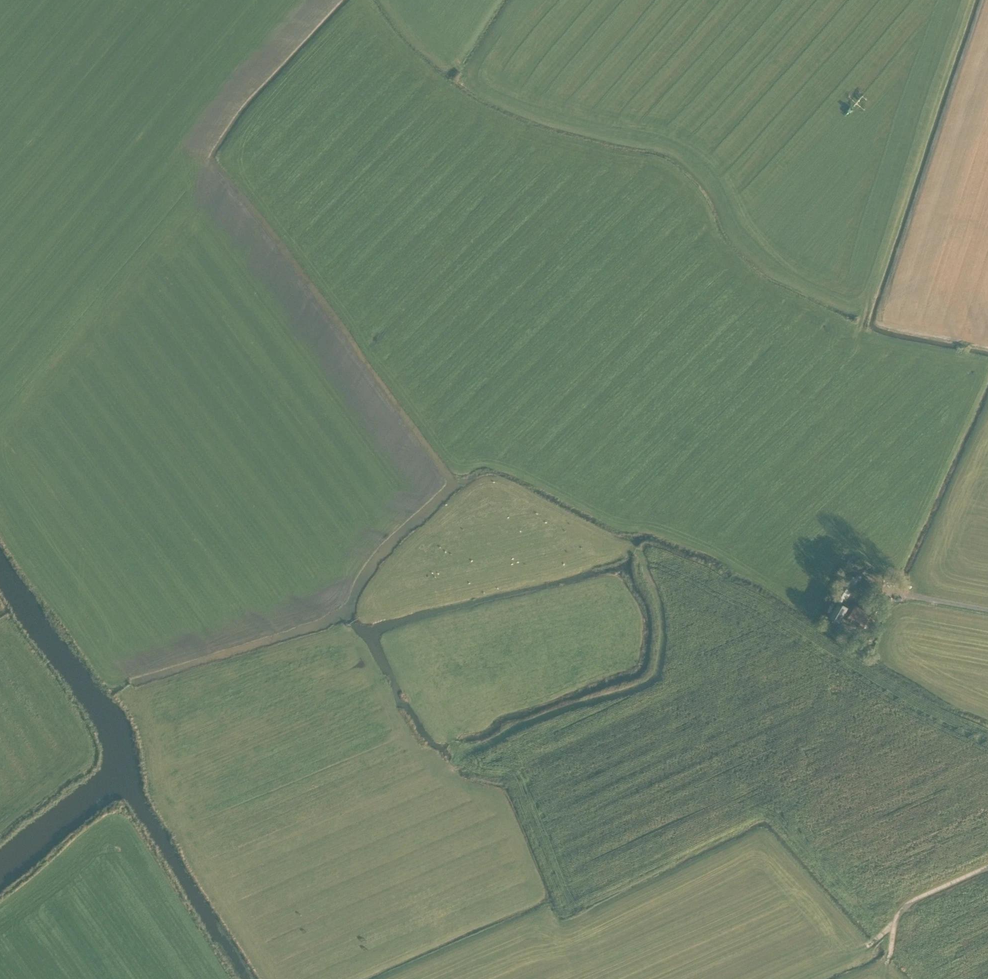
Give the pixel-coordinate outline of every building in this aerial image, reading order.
[(849,575),(837,595),(846,600),(857,580),(849,575)] [(854,626),(850,633),(859,638),(871,616),(855,607),(850,616),(846,614),(849,609),(838,603),(828,620),(839,626),(843,619),(847,621),(854,626)]
